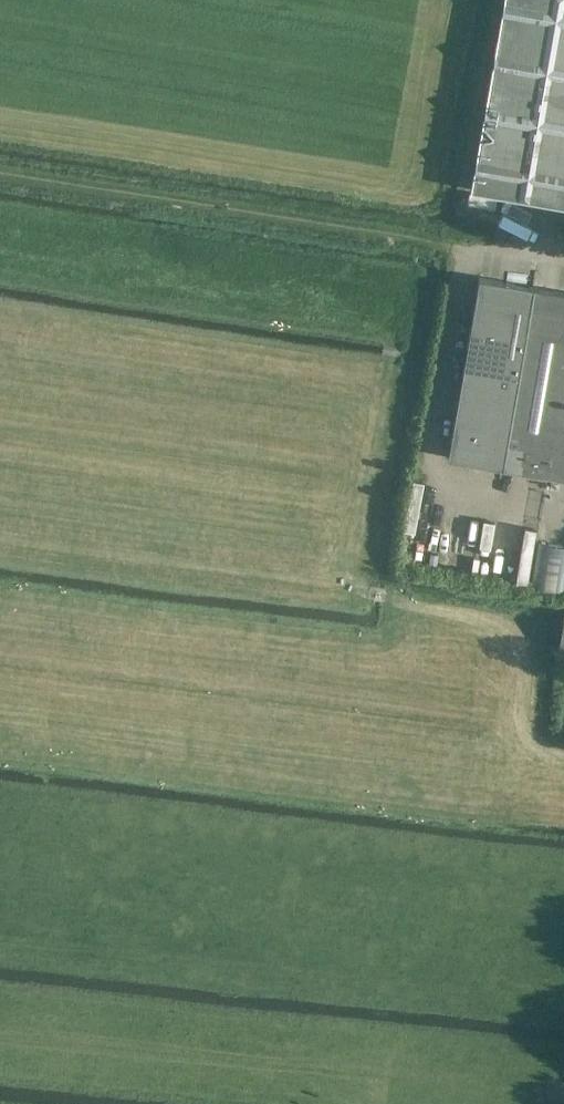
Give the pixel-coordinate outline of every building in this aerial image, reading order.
[(470,190),(563,206),(563,0),(503,0),(470,190)] [(476,277),(445,458),(563,478),(563,292),(476,277)] [(540,544),(533,591),(563,596),(563,548),(540,544)]
